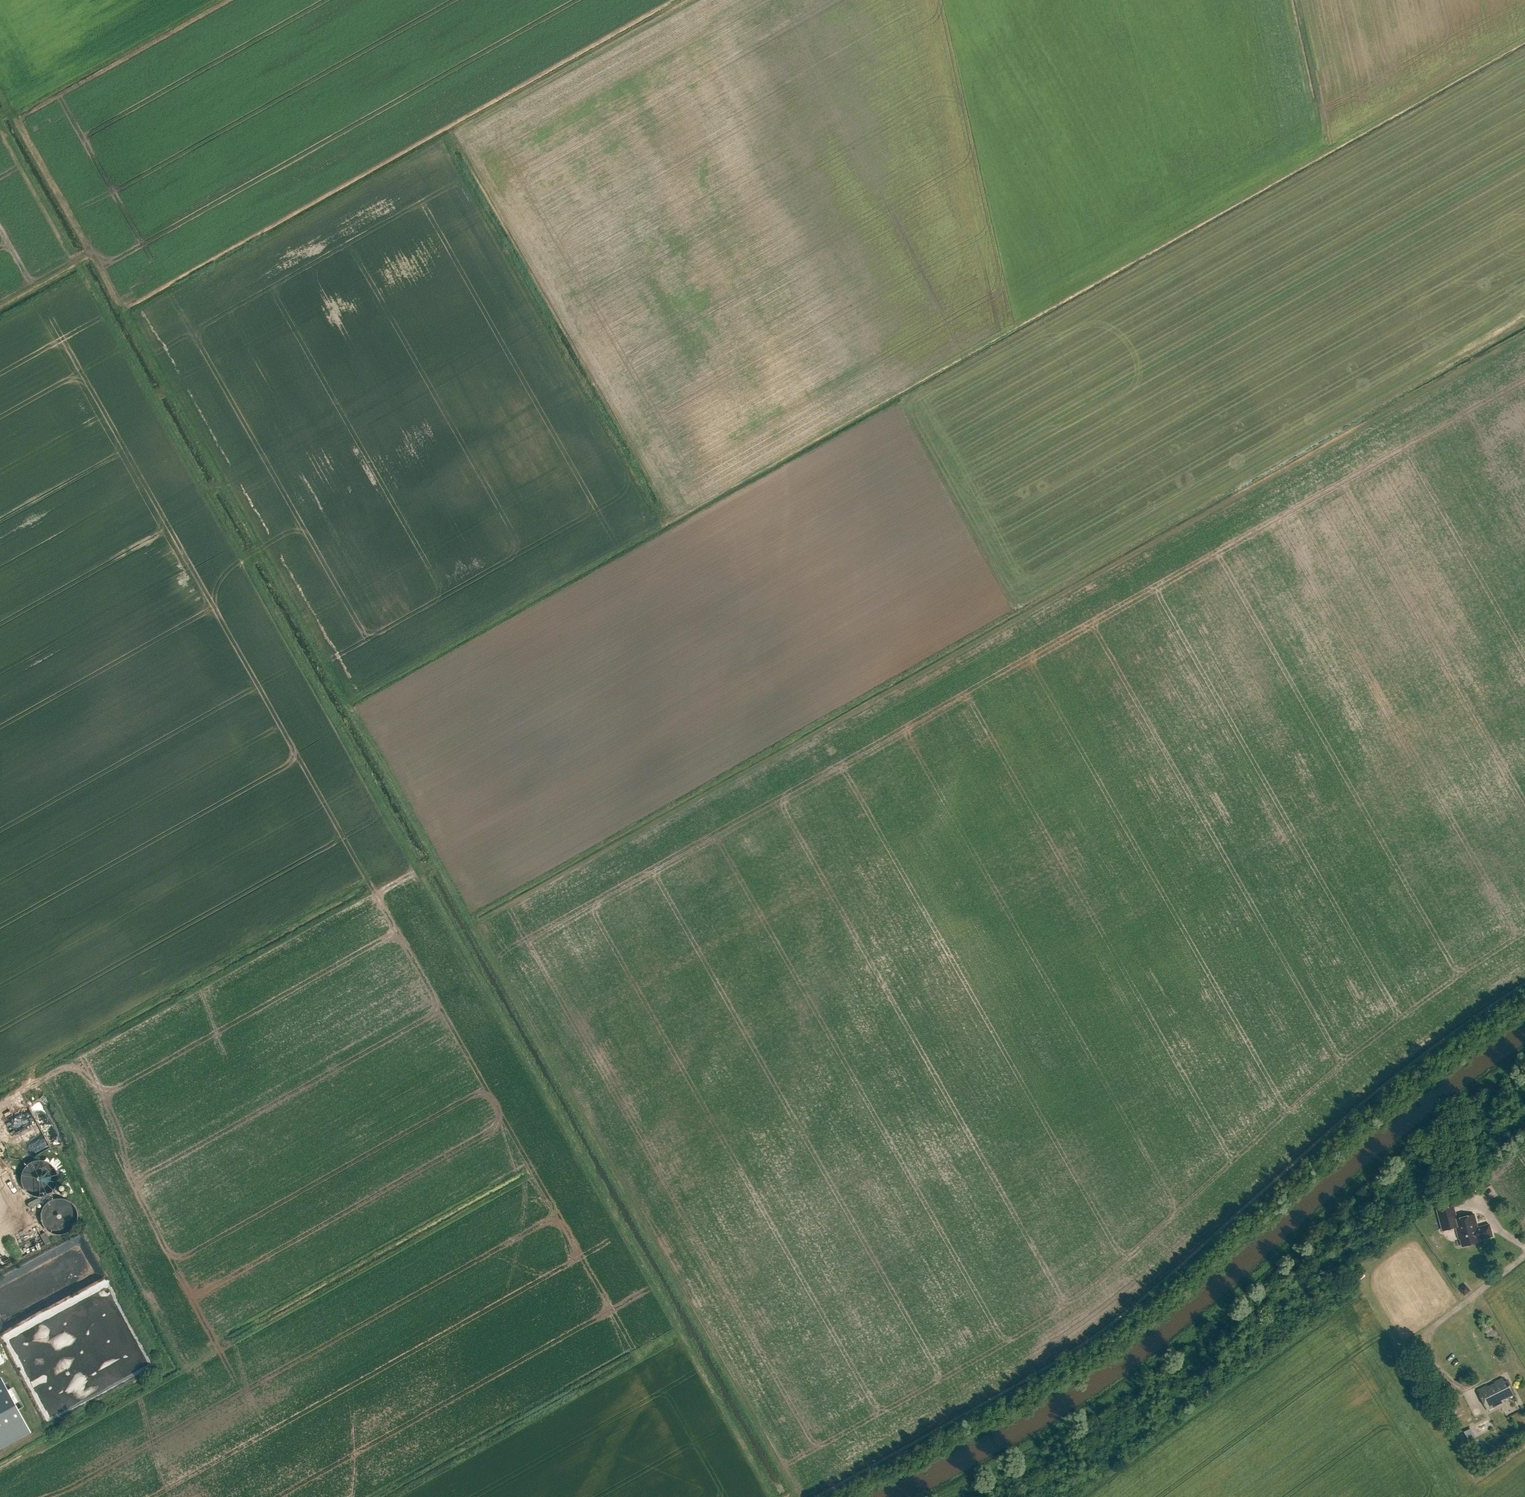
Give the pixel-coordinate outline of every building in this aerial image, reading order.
[(21,1175),(21,1178),(21,1182),(22,1185),(23,1188),(26,1191),(28,1193),(31,1195),(34,1196),(38,1197),(41,1197),(44,1196),(48,1195),(51,1193),(53,1191),(55,1188),(57,1185),(58,1182),(58,1178),(58,1175),(57,1172),(55,1169),(53,1166),(51,1164),(48,1162),(44,1160),(41,1160),(38,1160),(34,1160),(31,1162),(28,1164),(26,1166),(23,1169),(22,1172),(21,1175)] [(39,1198),(28,1203),(30,1208),(41,1202),(39,1198)] [(41,1213),(41,1216),(41,1220),(42,1223),(43,1226),(45,1229),(48,1231),(51,1233),(54,1234),(58,1235),(61,1235),(64,1234),(68,1233),(70,1231),(73,1229),(75,1226),(77,1223),(78,1220),(78,1216),(78,1213),(77,1210),(75,1207),(73,1204),(71,1202),(68,1200),(64,1199),(61,1198),(58,1198),(54,1199),(51,1200),(48,1202),(46,1204),(43,1207),(42,1210),(41,1213)] [(1464,1245),(1482,1241),(1481,1239),(1494,1236),(1491,1223),(1482,1226),(1482,1228),(1480,1228),(1476,1213),(1458,1218),(1455,1205),(1439,1209),(1444,1230),(1457,1226),(1460,1238),(1462,1237),(1464,1245)] [(40,1235),(45,1245),(50,1242),(45,1232),(40,1235)] [(1360,1280),(1368,1275),(1363,1268),(1355,1274),(1360,1280)] [(18,1409),(8,1390),(1,1377),(0,1377),(0,1446),(30,1430),(18,1409)] [(1501,1401),(1514,1395),(1507,1380),(1504,1382),(1502,1378),(1477,1390),(1487,1410),(1502,1403),(1501,1401)] [(1450,1419),(1464,1412),(1455,1394),(1441,1401),(1450,1419)] [(1474,1427),(1467,1431),(1470,1438),(1477,1434),(1474,1427)]
